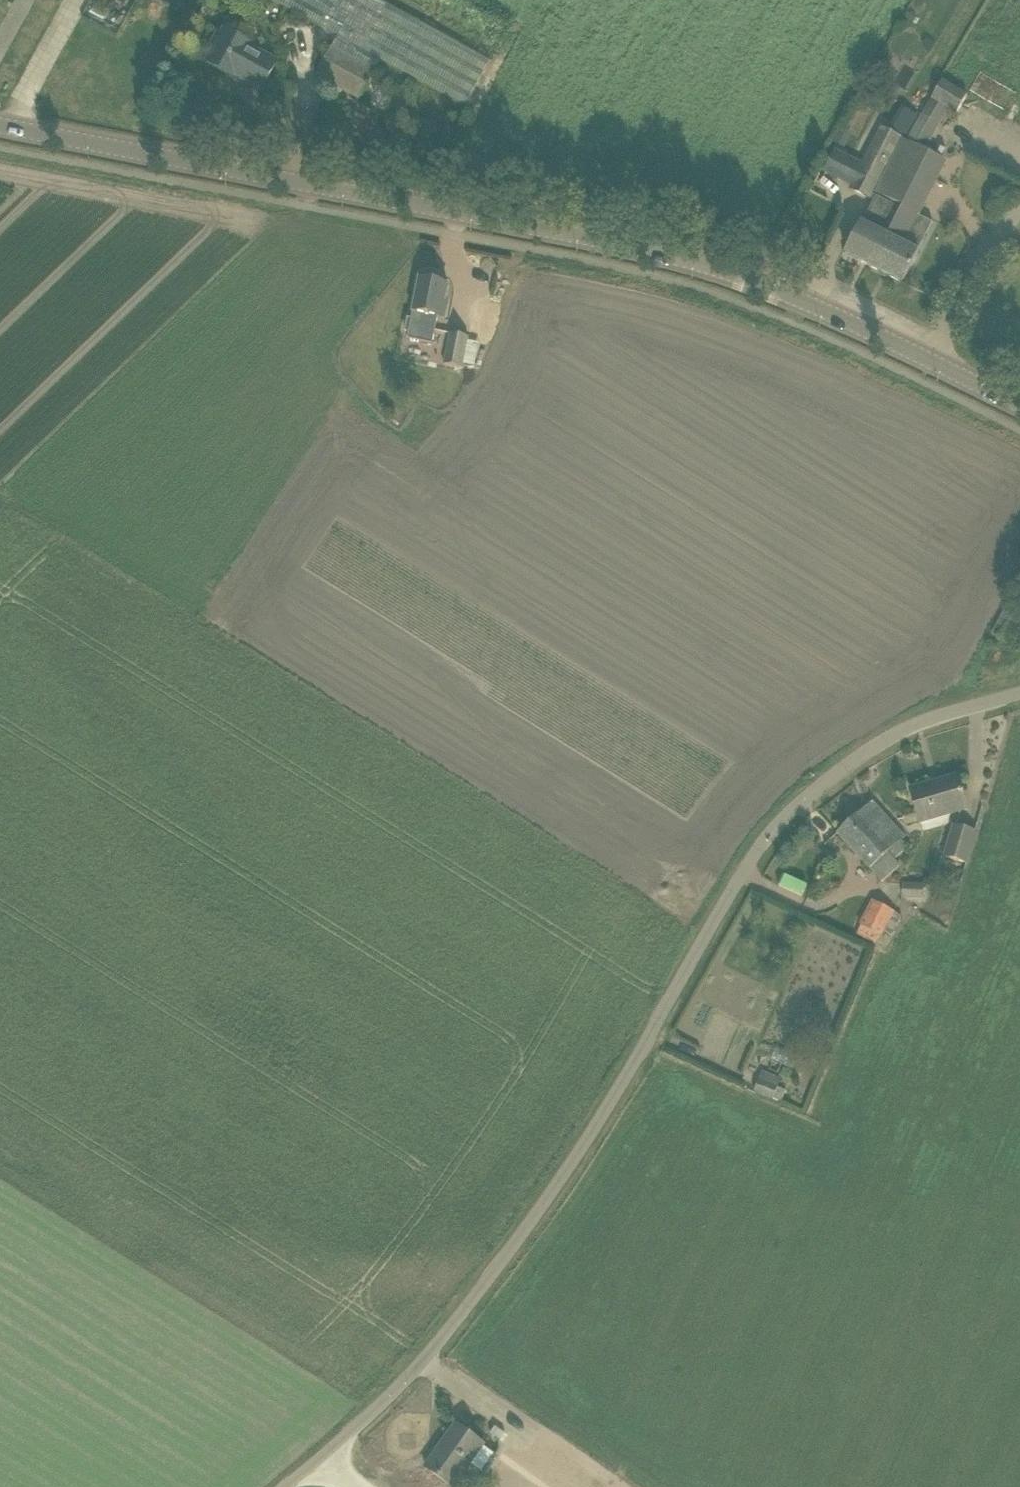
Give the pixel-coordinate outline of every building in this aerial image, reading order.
[(378,0),(269,0),(338,37),(333,46),(377,70),(382,62),(465,108),(490,62),(378,0)] [(278,63),(275,61),(252,49),(253,47),(224,31),(222,35),(219,33),(211,47),(215,49),(207,63),(235,79),(236,77),(262,92),(278,63)] [(377,70),(333,46),(317,75),(361,99),(377,70)] [(968,96),(942,80),(930,100),(950,112),(955,116),(968,96)] [(925,152),(950,112),(930,100),(904,140),(925,152)] [(867,265),(890,220),(898,204),(877,194),(876,196),(874,195),(902,139),(881,128),(861,167),(860,167),(859,168),(860,168),(852,184),(851,184),(850,185),(851,186),(850,189),(873,201),(862,224),(861,223),(846,254),(867,265)] [(877,194),(898,204),(917,214),(944,162),(925,152),(904,140),(889,170),(877,194)] [(825,172),(838,179),(847,160),(834,154),(825,172)] [(898,204),(890,220),(867,265),(903,283),(919,253),(909,248),(915,237),(908,233),(917,214),(898,204)] [(446,301),(448,284),(434,281),(434,280),(433,278),(432,278),(431,277),(430,277),(428,277),(427,277),(426,278),(425,279),(420,279),(409,341),(434,345),(439,318),(446,320),(449,302),(446,301)] [(469,337),(450,334),(444,365),(462,369),(469,337)] [(967,809),(957,776),(910,790),(920,822),(967,809)] [(900,866),(896,861),(909,848),(902,841),(906,837),(873,801),(837,833),(870,869),(882,882),(900,866)] [(945,857),(966,863),(975,832),(954,826),(945,857)] [(780,886),(802,896),(807,885),(785,875),(780,886)] [(902,883),(902,884),(901,898),(923,899),(923,884),(902,883)] [(880,936),(893,911),(874,901),(861,926),(880,936)] [(754,1091),(782,1102),(786,1091),(778,1087),(782,1078),(763,1071),(754,1091)] [(456,1425),(426,1467),(453,1486),(454,1486),(484,1444),(456,1425)]
